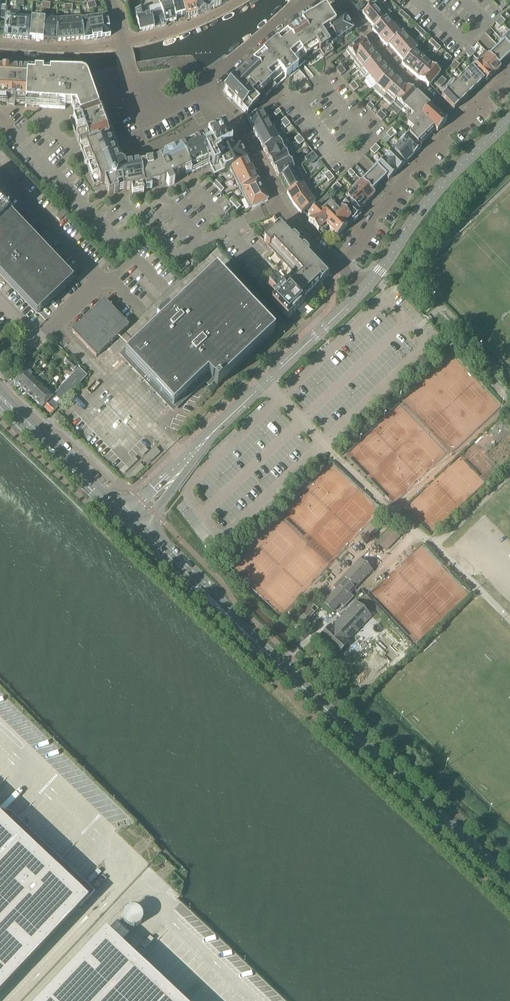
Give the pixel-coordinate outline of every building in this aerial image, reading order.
[(175,19),(170,0),(165,0),(159,2),(162,13),(165,24),(165,23),(176,21),(175,18),(175,19)] [(175,18),(185,16),(182,0),(170,0),(175,19),(175,18)] [(198,15),(193,0),(182,0),(186,16),(185,16),(186,18),(198,15)] [(210,10),(205,0),(193,0),(198,15),(210,10)] [(221,5),(218,0),(205,0),(210,10),(221,5)] [(309,68),(311,66),(333,52),(329,46),(353,31),(333,1),(328,4),(330,6),(311,18),(311,17),(301,24),(287,33),(252,62),(223,91),(247,115),(276,87),(303,64),(304,66),(306,64),(309,68)] [(362,14),(374,28),(384,20),(372,6),(362,14)] [(166,26),(165,23),(165,24),(162,13),(149,16),(147,8),(134,11),(139,32),(166,26)] [(107,16),(94,18),(97,38),(110,36),(107,16)] [(18,19),(5,17),(5,19),(3,38),(16,39),(18,19)] [(374,28),(372,30),(379,38),(394,25),(387,17),(384,20),(374,28)] [(81,20),(84,39),(83,39),(84,41),(97,38),(94,18),(81,20)] [(31,20),(18,19),(16,39),(30,40),(29,39),(31,20)] [(31,20),(29,39),(43,40),(45,20),(31,19),(31,20)] [(81,19),(68,20),(70,41),(83,39),(84,39),(81,20),(81,19)] [(56,21),(45,20),(43,40),(56,42),(56,21)] [(68,20),(56,21),(56,42),(70,41),(68,20)] [(379,38),(386,48),(403,32),(396,24),(394,25),(379,38)] [(403,32),(389,46),(396,53),(412,40),(404,31),(403,32)] [(508,31),(500,39),(509,50),(509,33),(508,31)] [(346,49),(353,59),(370,47),(363,37),(346,49)] [(410,42),(412,40),(396,53),(396,54),(404,63),(417,50),(410,42)] [(503,43),(495,51),(490,55),(491,56),(490,57),(498,65),(499,65),(500,65),(505,60),(509,55),(509,50),(503,43)] [(353,59),(359,68),(376,56),(370,47),(353,59)] [(425,57),(417,50),(402,65),(411,73),(423,59),(425,57)] [(491,76),(500,68),(499,66),(500,65),(499,65),(498,65),(490,57),(491,56),(490,55),(489,56),(488,55),(479,63),(491,76)] [(364,78),(368,75),(382,64),(376,56),(359,68),(357,69),(364,78)] [(431,66),(423,59),(411,73),(420,80),(431,66)] [(479,63),(477,60),(469,67),(483,82),(484,84),(491,76),(479,63)] [(368,75),(375,85),(389,74),(382,64),(368,75)] [(440,73),(431,66),(420,80),(428,87),(440,73)] [(483,82),(469,67),(461,75),(476,90),(483,82)] [(0,70),(0,99),(7,99),(7,106),(14,107),(14,100),(25,100),(25,107),(26,107),(26,103),(36,104),(39,104),(41,74),(28,72),(0,70)] [(41,74),(39,104),(39,108),(65,109),(65,106),(76,106),(86,103),(85,99),(93,97),(87,83),(85,80),(81,77),(77,76),(56,74),(56,76),(41,74)] [(371,88),(382,98),(398,82),(398,81),(389,74),(375,85),(371,88)] [(476,90),(461,75),(455,81),(453,79),(452,80),(468,97),(476,90)] [(468,97),(452,80),(445,87),(448,91),(461,104),(468,97)] [(406,89),(398,81),(382,98),(390,106),(395,101),(406,89)] [(395,101),(404,109),(416,95),(407,87),(406,89),(395,101)] [(461,104),(448,91),(441,98),(454,111),(461,104)] [(419,146),(434,130),(437,133),(446,123),(416,95),(404,109),(414,118),(407,125),(414,131),(409,136),(419,146)] [(123,193),(144,189),(139,160),(128,162),(127,161),(124,159),(121,158),(111,130),(103,107),(93,111),(93,109),(80,114),(80,115),(69,120),(76,139),(77,143),(78,146),(94,187),(104,184),(108,197),(118,193),(117,189),(122,187),(123,193)] [(252,130),(268,121),(263,111),(247,120),(252,130)] [(273,131),(268,121),(252,130),(257,139),(273,131)] [(198,135),(178,145),(192,175),(209,167),(214,176),(231,168),(246,160),(240,148),(234,150),(231,145),(232,144),(224,128),(200,139),(198,135)] [(278,140),(273,131),(257,139),(262,149),(278,140)] [(400,143),(413,156),(421,148),(419,146),(409,136),(407,133),(398,142),(400,144),(400,143)] [(284,150),(286,149),(280,139),(278,140),(262,149),(268,158),(284,150)] [(392,151),(405,164),(413,156),(400,143),(400,144),(392,151)] [(150,158),(139,160),(144,189),(159,186),(166,183),(168,187),(174,185),(172,180),(190,171),(178,145),(150,158)] [(284,150),(268,158),(273,168),(289,159),(284,150)] [(392,151),(384,159),(384,160),(396,172),(405,164),(392,151)] [(385,178),(388,181),(396,172),(384,160),(384,159),(382,158),(373,166),(376,169),(376,168),(385,178)] [(231,168),(236,178),(252,170),(247,159),(246,160),(231,168)] [(294,169),(294,168),(289,159),(273,168),(278,178),(282,176),(282,175),(294,169)] [(282,176),(290,191),(291,191),(305,183),(296,167),(294,168),(294,169),(282,175),(282,176)] [(384,179),(385,178),(376,168),(376,169),(369,175),(362,182),(371,192),(372,191),(379,184),(384,179)] [(252,170),(236,178),(241,188),(257,180),(252,170)] [(257,180),(241,188),(246,199),(262,191),(257,180)] [(362,182),(360,180),(351,188),(353,190),(366,203),(374,194),(372,191),(371,192),(362,182)] [(291,191),(290,191),(287,193),(293,204),(308,194),(312,191),(307,182),(305,183),(291,191)] [(346,199),(358,210),(366,203),(353,190),(345,198),(346,199)] [(262,191),(246,199),(251,209),(267,201),(262,191)] [(301,214),(315,203),(308,194),(293,204),(301,214)] [(340,209),(336,213),(330,207),(334,203),(327,195),(318,203),(326,210),(323,213),(317,207),(307,217),(310,220),(308,223),(318,233),(322,228),(325,231),(328,228),(336,237),(346,228),(344,225),(350,219),(340,209)] [(350,219),(352,222),(361,213),(358,210),(346,199),(338,207),(340,209),(350,219)] [(37,309),(66,281),(0,210),(0,270),(37,309)] [(280,224),(263,240),(269,246),(267,247),(293,274),(279,286),(275,282),(268,289),(276,298),(271,303),(287,320),(305,303),(302,300),(319,284),(319,285),(329,276),(280,224)] [(186,261),(177,270),(181,273),(189,265),(186,261)] [(274,332),(242,299),(215,271),(125,356),(173,406),(207,375),(217,386),(274,332)] [(104,300),(71,331),(96,357),(128,326),(104,300)] [(68,358),(63,363),(72,371),(77,366),(68,358)] [(26,369),(14,382),(19,387),(31,374),(29,372),(35,366),(30,362),(25,368),(26,369)] [(57,392),(57,391),(57,392),(54,395),(46,404),(54,411),(87,376),(79,368),(59,389),(57,392)] [(31,374),(19,387),(27,395),(31,390),(32,390),(39,382),(31,374)] [(31,390),(27,395),(28,395),(35,402),(47,389),(39,382),(32,390),(31,390)] [(47,389),(35,402),(42,408),(46,404),(54,395),(47,389)] [(63,418),(56,412),(52,417),(58,423),(63,418)] [(390,528),(376,543),(385,552),(399,537),(390,528)] [(336,586),(338,587),(323,603),(332,612),(340,604),(343,608),(353,597),(349,594),(371,570),(361,560),(336,586)] [(331,626),(319,638),(337,655),(348,643),(347,642),(371,617),(356,602),(332,627),(331,626)] [(312,604),(295,621),(302,628),(315,614),(312,611),(315,607),(312,604)] [(22,970),(47,944),(80,909),(88,900),(77,889),(54,868),(41,855),(0,816),(0,993),(22,970)] [(117,922),(109,930),(122,943),(130,934),(120,924),(117,922)] [(167,988),(141,963),(129,953),(117,941),(105,929),(96,938),(94,941),(63,973),(39,1000),(37,1000),(181,1000),(167,988)]
